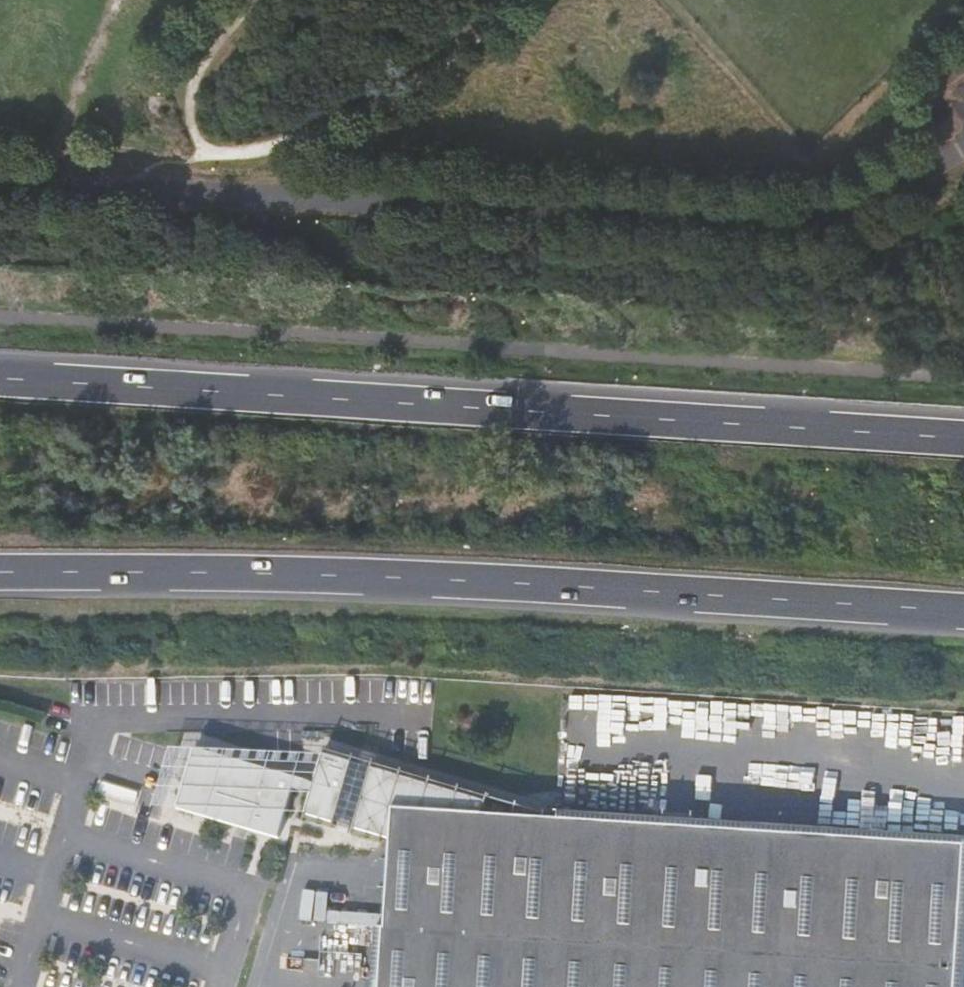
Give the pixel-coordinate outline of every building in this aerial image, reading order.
[(610,809),(608,821),(561,817),(487,812),(488,792),(326,755),(320,784),(318,794),(311,823),(397,846),(394,926),(383,927),(378,986),(963,986),(963,835),(610,809)] [(198,758),(186,817),(288,839),(299,790),(318,794),(320,784),(198,758)] [(610,809),(560,806),(561,817),(608,821),(610,809)]
